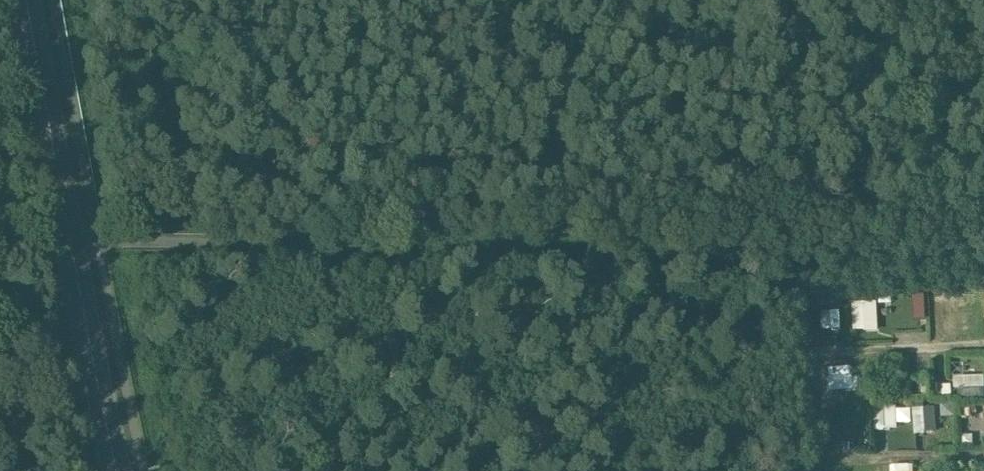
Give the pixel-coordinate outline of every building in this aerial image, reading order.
[(829,320),(830,330),(841,330),(839,291),(813,293),(815,320),(829,320)] [(915,291),(916,315),(926,315),(925,291),(915,291)] [(878,298),(854,300),(855,329),(880,328),(878,298)] [(956,373),(958,395),(983,394),(983,371),(956,373)] [(912,403),(874,405),(875,428),(899,427),(899,420),(913,420),(912,403)] [(914,405),(915,431),(939,429),(937,403),(914,405)] [(915,461),(891,461),(892,470),(915,470),(915,461)]
